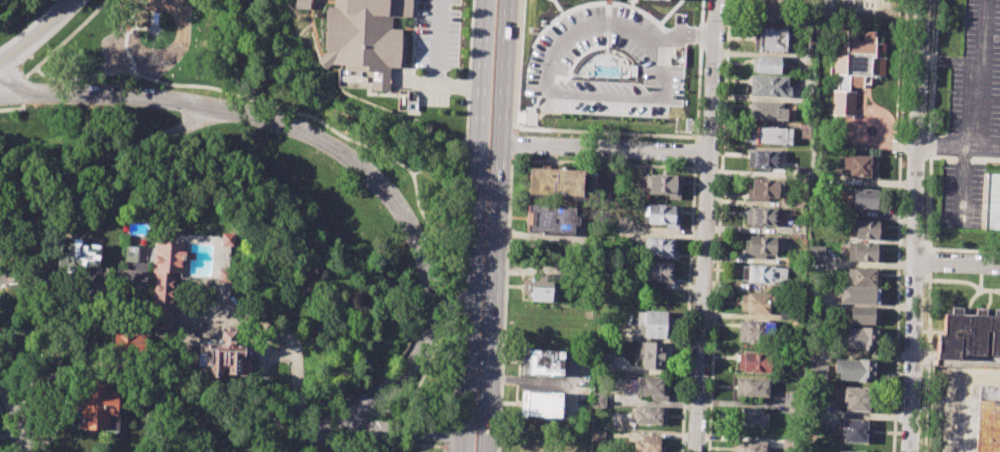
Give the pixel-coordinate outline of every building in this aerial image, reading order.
[(294,8),(294,0),(309,0),(308,9),(294,8)] [(333,7),(334,0),(411,0),(410,17),(391,16),(391,28),(400,29),(400,34),(405,34),(404,63),(399,63),(399,67),(387,67),(387,91),(372,91),(373,70),(344,69),(344,64),(331,64),(326,69),(317,60),(325,52),(326,7),(333,7)] [(759,6),(785,7),(784,22),(758,21),(759,6)] [(759,26),(786,27),(785,52),(758,50),(759,26)] [(845,30),(876,31),(875,43),(882,44),(882,57),(887,58),(886,77),(872,76),(871,84),(863,83),(863,92),(855,91),(854,114),(831,113),(832,90),(837,90),(838,74),(833,74),(835,41),(844,41),(845,30)] [(754,56),(781,57),(780,73),(753,72),(754,56)] [(750,75),(786,77),(786,87),(792,87),(791,98),(749,96),(750,75)] [(417,91),(397,90),(396,110),(416,111),(417,91)] [(750,101),(782,102),(782,108),(788,108),(787,121),(749,119),(750,101)] [(750,126),(791,128),(790,145),(749,144),(750,126)] [(749,150),(786,152),(785,168),(748,166),(749,150)] [(842,156),(875,157),(875,177),(849,176),(849,169),(841,168),(842,156)] [(529,168),(585,171),(583,199),(527,196),(529,168)] [(988,173),(999,174),(999,230),(985,229),(988,173)] [(649,174),(681,176),(680,199),(668,199),(668,193),(648,192),(649,174)] [(752,178),(779,179),(778,197),(767,197),(767,201),(747,200),(748,183),(752,183),(752,178)] [(853,188),(889,189),(888,208),(852,207),(853,188)] [(527,204),(582,207),(582,224),(576,224),(575,233),(526,231),(527,204)] [(648,205),(679,206),(678,229),(666,228),(667,223),(647,222),(648,205)] [(751,206),(780,208),(780,226),(745,225),(746,211),(750,211),(751,206)] [(850,221),(882,222),(882,240),(855,239),(855,232),(850,231),(850,221)] [(220,233),(232,234),(232,246),(220,245),(220,233)] [(61,242),(73,243),(74,236),(91,238),(90,245),(100,247),(97,271),(58,265),(61,242)] [(749,236),(781,238),(780,255),(765,254),(765,260),(744,259),(744,247),(749,247),(749,236)] [(645,237),(672,238),(672,249),(677,249),(676,259),(655,258),(655,255),(644,254),(645,237)] [(151,328),(170,329),(173,276),(181,277),(182,258),(190,259),(193,259),(194,252),(190,252),(182,252),(182,242),(153,240),(151,278),(154,278),(151,328)] [(847,242),(882,243),(882,261),(846,260),(847,242)] [(125,246),(146,247),(146,262),(124,262),(125,246)] [(810,246),(824,247),(824,262),(809,262),(810,246)] [(645,261),(672,263),(671,274),(675,275),(674,284),(653,283),(653,279),(644,279),(645,261)] [(747,265),(788,267),(787,285),(746,283),(747,265)] [(847,268),(880,269),(879,285),(846,284),(847,268)] [(218,270),(230,270),(230,282),(218,281),(218,270)] [(532,274),(553,275),(551,301),(531,300),(532,274)] [(839,286),(880,288),(880,305),(838,303),(839,286)] [(742,294),(778,295),(778,308),(769,308),(769,314),(741,313),(742,294)] [(848,307),(879,308),(878,325),(848,324),(848,307)] [(637,311),(666,312),(664,338),(635,337),(637,311)] [(944,312),(999,315),(999,355),(959,353),(959,359),(934,358),(935,333),(943,334),(944,312)] [(739,320),(775,322),(774,342),(738,341),(739,320)] [(840,328),(878,329),(878,349),(840,348),(840,328)] [(198,340),(222,340),(222,330),(246,331),(245,358),(251,358),(251,374),(220,374),(220,378),(208,378),(208,366),(198,366),(198,363),(190,363),(190,352),(198,352),(198,340)] [(113,333),(143,332),(143,351),(114,352),(113,333)] [(639,341),(664,342),(662,369),(643,368),(644,353),(638,353),(639,341)] [(523,348),(563,350),(562,376),(522,374),(523,348)] [(743,352),(776,354),(775,373),(738,371),(739,356),(743,356),(743,352)] [(596,353),(612,353),(611,369),(596,368),(596,353)] [(833,358),(876,360),(875,381),(838,380),(838,373),(832,373),(833,358)] [(636,376),(663,377),(662,386),(669,386),(668,400),(650,399),(650,395),(635,394),(636,376)] [(737,378),(769,379),(768,397),(736,396),(737,378)] [(982,383),(979,451),(999,451),(999,384),(982,383)] [(80,386),(118,387),(117,429),(78,428),(80,386)] [(843,386),(873,388),(872,406),(867,406),(867,412),(845,411),(845,402),(842,402),(843,386)] [(521,391),(561,392),(560,418),(520,416),(521,391)] [(640,405),(666,407),(665,425),(632,424),(633,410),(640,411),(640,405)] [(740,407),(762,408),(761,413),(767,413),(766,426),(739,424),(740,407)] [(840,418),(867,419),(866,423),(872,424),(870,444),(843,442),(844,434),(839,434),(840,418)] [(591,430),(604,430),(604,441),(590,441),(591,430)] [(666,446),(666,451),(633,451),(633,441),(639,441),(639,436),(659,437),(659,445),(666,446)] [(547,443),(546,451),(519,451),(520,441),(547,443)] [(766,442),(766,451),(733,451),(733,441),(766,442)]
